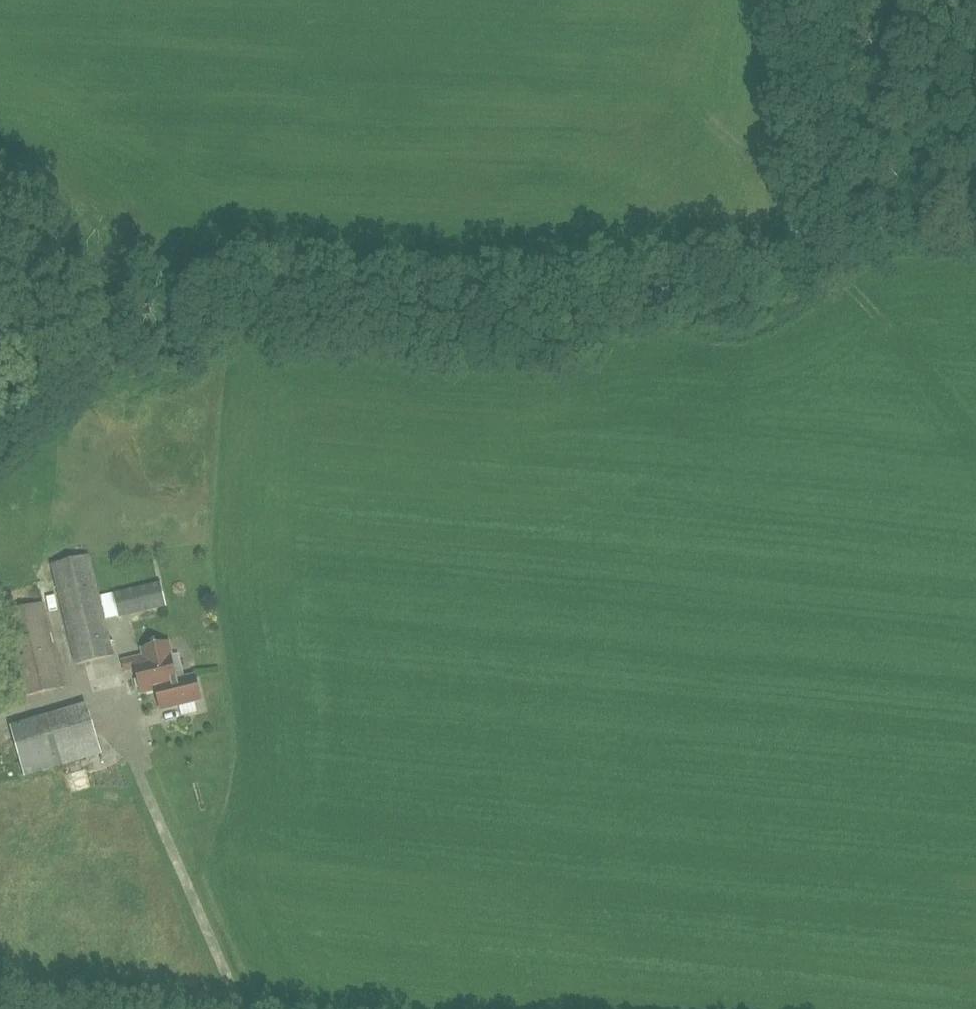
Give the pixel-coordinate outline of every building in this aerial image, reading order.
[(76,665),(113,656),(89,556),(52,565),(76,665)] [(112,593),(118,618),(167,607),(161,582),(112,593)] [(22,697),(63,688),(43,603),(2,613),(22,697)] [(177,684),(177,680),(167,642),(146,648),(148,655),(122,662),(124,671),(135,669),(141,693),(156,689),(157,696),(162,695),(164,691),(163,687),(177,684)] [(162,695),(157,696),(161,709),(200,699),(195,676),(177,680),(177,684),(163,687),(164,691),(162,695)] [(24,776),(101,754),(87,703),(9,725),(24,776)]
